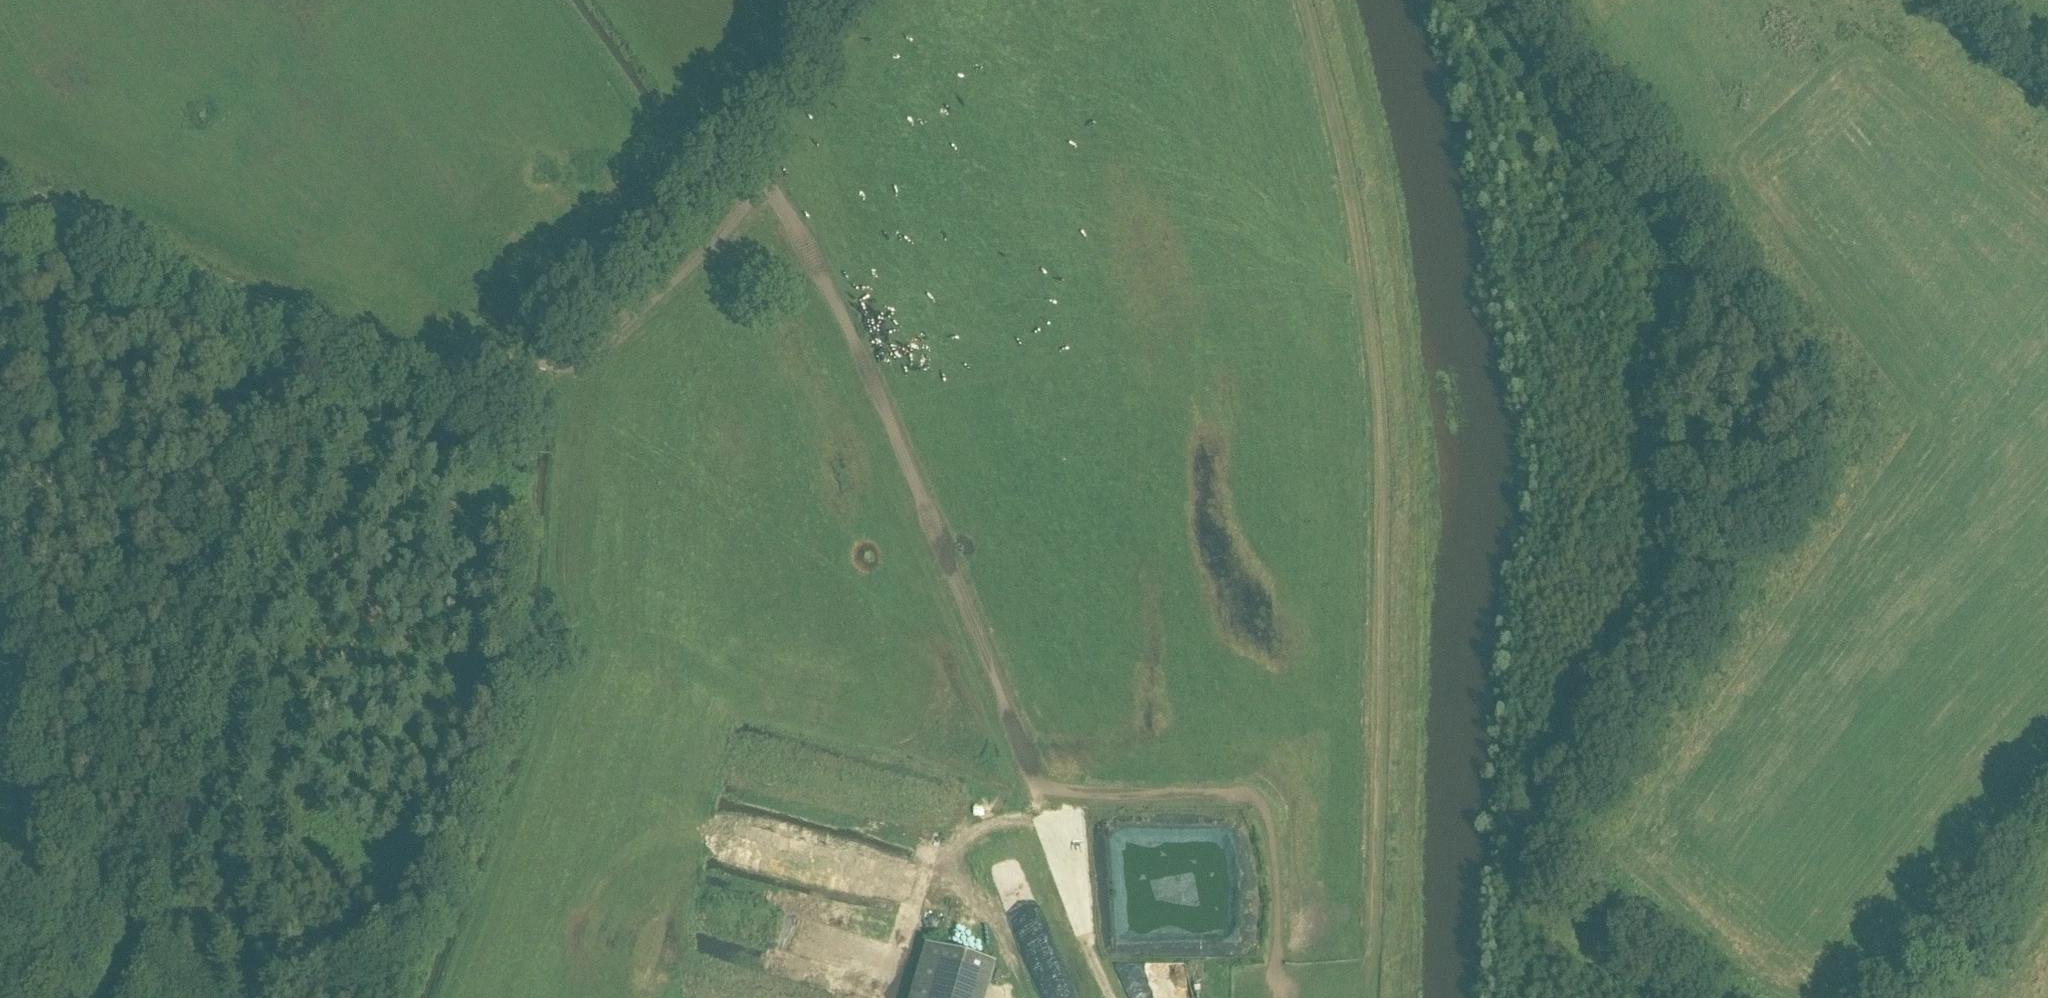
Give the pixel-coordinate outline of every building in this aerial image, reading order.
[(933,947),(919,997),(995,997),(1004,967),(933,947)]
